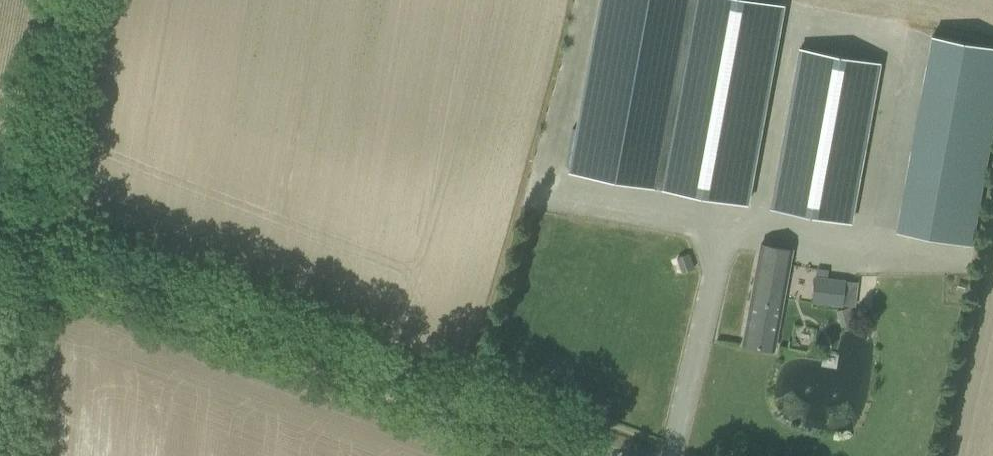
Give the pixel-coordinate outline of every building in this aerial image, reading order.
[(757,0),(600,0),(569,170),(747,203),(783,5),(757,0)] [(912,232),(972,243),(992,128),(992,46),(947,38),(912,232)] [(800,49),(771,207),(851,222),(879,63),(800,49)] [(792,252),(760,247),(743,342),(775,348),(792,252)] [(688,253),(678,256),(683,272),(693,268),(688,253)] [(841,305),(845,280),(816,276),(812,301),(841,305)] [(852,307),(838,311),(842,326),(857,322),(852,307)]
